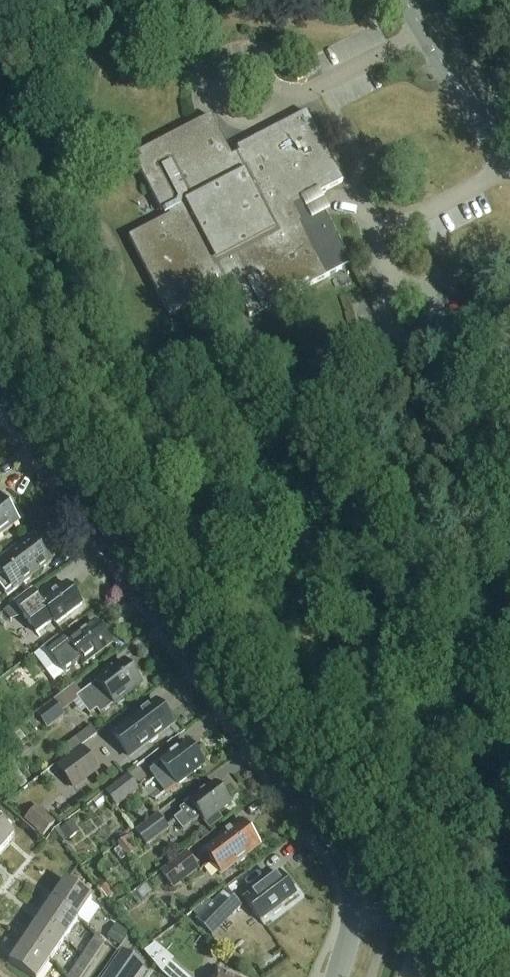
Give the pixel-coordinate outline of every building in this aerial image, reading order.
[(293,72),(297,80),(319,69),(314,60),(293,72)] [(249,318),(327,277),(351,265),(315,196),(343,182),(307,112),(229,152),(211,116),(132,157),(164,219),(128,238),(169,316),(231,284),(249,318)] [(18,523),(8,509),(8,505),(5,501),(1,501),(0,499),(0,537),(18,523)] [(2,578),(0,580),(0,589),(5,596),(12,591),(13,592),(36,575),(50,564),(49,562),(49,559),(45,554),(43,554),(32,539),(0,563),(0,575),(2,578)] [(41,604),(38,599),(35,596),(32,591),(4,613),(7,618),(18,611),(36,635),(53,622),(55,625),(81,606),(79,603),(79,600),(76,596),(73,595),(66,585),(41,604)] [(49,656),(63,676),(80,663),(83,667),(85,665),(86,666),(96,659),(94,658),(111,645),(95,625),(64,649),(57,639),(44,649),(49,656)] [(124,698),(140,686),(138,683),(140,681),(133,672),(129,671),(123,663),(75,699),(89,717),(96,712),(99,716),(115,705),(117,707),(126,700),(124,698)] [(64,717),(53,702),(35,715),(47,730),(64,717)] [(158,737),(173,726),(156,703),(112,736),(129,759),(148,745),(151,745),(158,740),(158,737)] [(91,727),(65,747),(70,754),(97,734),(91,727)] [(176,787),(177,788),(204,767),(187,745),(160,765),(150,773),(166,795),(176,787)] [(74,791),(99,771),(81,748),(55,768),(74,791)] [(28,784),(18,771),(10,777),(20,790),(28,784)] [(128,776),(105,793),(116,808),(139,791),(128,776)] [(183,832),(191,826),(201,819),(209,831),(222,821),(217,815),(231,805),(216,784),(180,811),(182,815),(174,821),(183,832)] [(97,809),(109,800),(104,793),(92,803),(97,809)] [(36,832),(49,817),(37,806),(24,821),(36,832)] [(157,816),(135,832),(146,848),(168,831),(157,816)] [(14,837),(0,824),(0,852),(14,837)] [(244,858),(259,847),(243,824),(204,853),(221,876),(236,865),(237,867),(246,861),(244,858)] [(117,845),(127,858),(138,850),(128,837),(117,845)] [(159,873),(173,891),(199,871),(185,852),(159,873)] [(281,908),(296,897),(294,894),(294,890),(289,884),(285,883),(279,875),(244,901),(260,923),(270,915),(275,916),(281,912),(281,908)] [(51,902),(78,920),(92,900),(65,881),(51,902)] [(106,886),(100,891),(108,901),(114,896),(106,886)] [(212,938),(242,907),(225,890),(212,904),(207,900),(193,915),(197,919),(195,921),(212,938)] [(51,902),(37,922),(64,941),(78,920),(51,902)] [(37,922),(23,943),(50,961),(64,941),(37,922)] [(103,935),(120,947),(129,934),(112,922),(103,935)] [(95,937),(81,958),(81,959),(90,965),(104,944),(95,937)] [(50,961),(23,943),(9,964),(28,976),(39,976),(50,961)] [(141,964),(123,951),(104,976),(131,976),(141,964)] [(68,976),(82,976),(90,965),(81,959),(81,958),(68,976)] [(166,976),(188,976),(172,965),(164,976),(166,976)]
